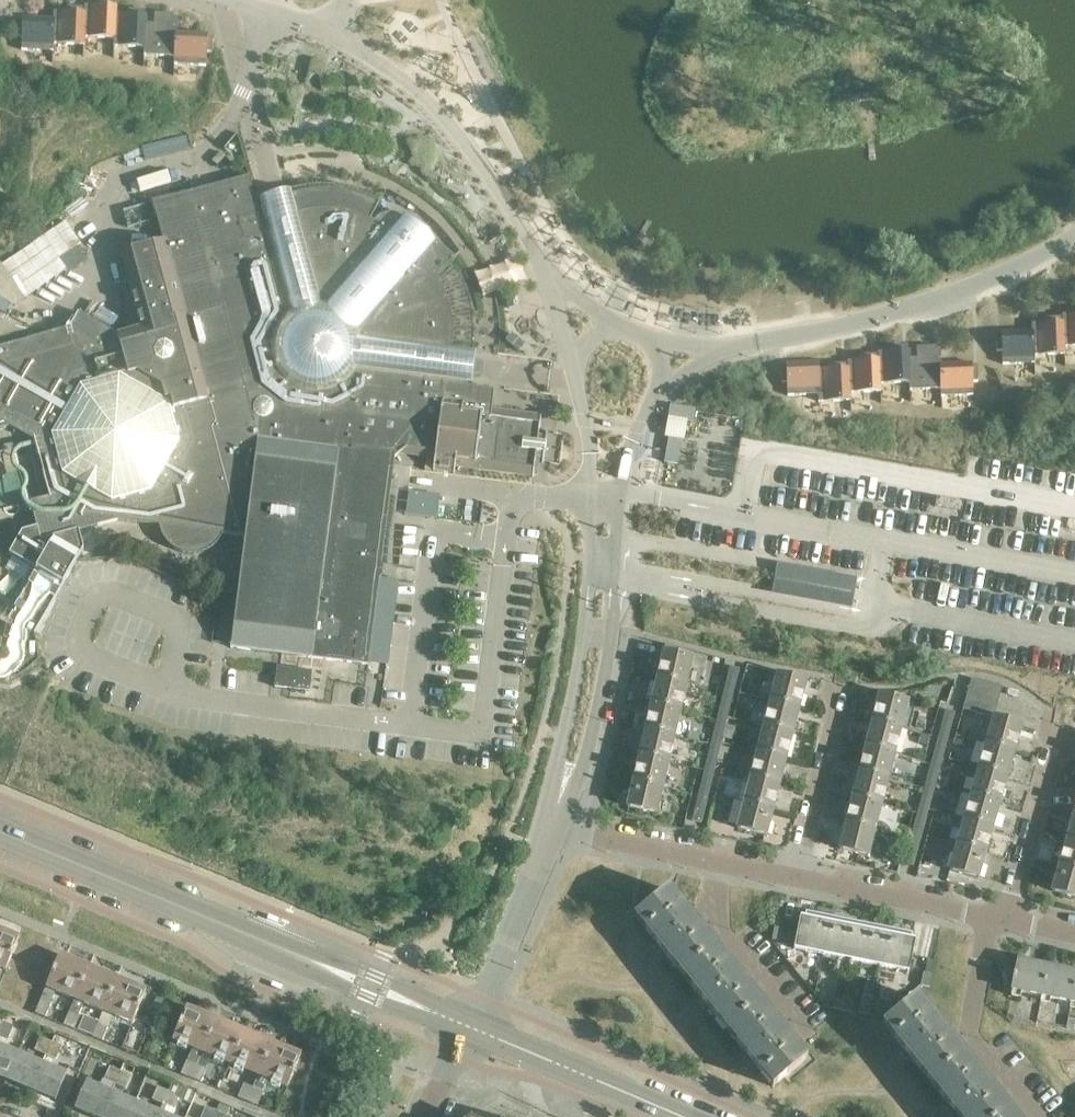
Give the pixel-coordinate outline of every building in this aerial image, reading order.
[(98,6),(84,5),(84,13),(85,13),(84,37),(85,37),(85,36),(114,38),(114,39),(115,14),(117,14),(117,7),(108,6),(108,1),(98,0),(98,6)] [(53,43),(53,51),(54,43),(85,45),(85,37),(84,37),(85,13),(84,13),(84,5),(84,13),(76,13),(77,7),(67,6),(66,12),(53,11),(53,19),(54,19),(53,43)] [(114,39),(114,38),(114,45),(144,47),(145,47),(146,23),(147,23),(148,16),(138,15),(138,10),(128,9),(128,15),(117,14),(115,14),(114,39)] [(22,49),(53,51),(53,43),(54,19),(53,19),(53,11),(53,19),(24,17),(23,26),(16,26),(16,36),(22,36),(22,49)] [(145,47),(144,47),(144,54),(175,56),(176,32),(177,32),(177,31),(177,29),(173,24),(173,14),(154,13),(154,23),(147,23),(146,23),(145,47)] [(175,56),(174,63),(205,65),(206,52),(211,52),(212,42),(207,42),(207,33),(177,31),(177,32),(176,32),(175,56)] [(144,145),(141,146),(145,160),(189,149),(186,135),(144,145)] [(0,346),(0,429),(9,426),(34,440),(37,452),(49,497),(30,502),(31,505),(41,540),(80,529),(117,519),(159,525),(161,534),(167,542),(174,548),(182,552),(192,553),(201,552),(210,548),(217,542),(222,534),(244,536),(231,643),(230,647),(281,653),(322,659),(362,664),(368,664),(393,467),(395,454),(434,459),(433,471),(454,474),(455,468),(533,477),(541,415),(491,409),(494,390),(466,386),(466,383),(471,384),(475,351),(451,348),(452,332),(451,316),(448,301),(441,286),(432,273),(436,268),(438,262),(438,256),(436,250),(433,245),(402,218),(396,215),(390,214),(384,215),(378,217),(374,222),(361,215),(347,211),(333,209),(319,209),(305,211),(301,212),(296,213),(290,190),(259,198),(262,208),(258,209),(249,176),(152,203),(156,218),(163,241),(119,252),(140,327),(117,334),(79,312),(70,327),(39,335),(0,346)] [(5,313),(10,304),(11,306),(23,298),(66,269),(59,258),(61,257),(80,244),(81,243),(80,242),(66,221),(47,234),(2,264),(0,261),(0,310),(5,313)] [(94,315),(113,323),(117,313),(98,305),(94,315)] [(1062,322),(1063,322),(1064,347),(1065,347),(1074,346),(1074,314),(1062,315),(1062,322)] [(1032,323),(1032,331),(1033,355),(1034,355),(1034,356),(1065,355),(1065,347),(1064,347),(1063,322),(1062,322),(1055,322),(1055,318),(1045,318),(1045,323),(1032,323)] [(1034,356),(1034,355),(1033,355),(1032,331),(1002,332),(1002,340),(997,340),(997,350),(1002,350),(1003,364),(1034,363),(1034,356)] [(878,351),(878,359),(880,384),(881,384),(881,383),(910,382),(911,382),(909,358),(911,358),(911,357),(910,350),(901,351),(901,345),(891,346),(891,351),(878,351)] [(911,382),(910,382),(911,390),(941,389),(940,364),(940,361),(936,356),(936,346),(917,346),(917,357),(911,357),(911,358),(909,358),(911,382)] [(847,360),(848,368),(849,393),(850,393),(850,400),(851,400),(850,393),(881,392),(881,384),(880,384),(878,359),(878,360),(871,360),(870,354),(860,355),(861,360),(847,360)] [(848,368),(848,369),(841,369),(841,364),(831,364),(831,370),(818,370),(818,362),(787,363),(787,371),(781,372),(782,382),(788,382),(788,395),(819,394),(819,401),(850,400),(850,393),(849,393),(848,368)] [(941,389),(941,396),(972,395),(972,381),(977,381),(977,371),(971,371),(971,363),(940,364),(941,389)] [(671,405),(668,421),(672,422),(687,424),(688,422),(694,423),(696,410),(671,405)] [(668,421),(665,437),(669,438),(682,440),(684,440),(687,424),(672,422),(668,421)] [(669,438),(664,462),(677,464),(682,440),(669,438)] [(438,513),(439,490),(408,488),(407,512),(438,513)] [(41,540),(36,524),(23,527),(10,549),(13,551),(34,563),(36,564),(37,565),(65,579),(85,548),(80,529),(41,540)] [(666,645),(664,653),(692,659),(694,652),(666,645)] [(658,678),(686,685),(692,659),(664,653),(658,678)] [(310,690),(313,670),(277,666),(274,686),(310,690)] [(724,689),(734,691),(740,668),(729,666),(724,689)] [(771,701),(799,708),(805,682),(777,675),(778,671),(770,670),(766,683),(775,685),(771,701)] [(652,705),(680,711),(686,685),(658,678),(652,705)] [(985,743),(1013,751),(1020,726),(992,718),(1001,687),(970,679),(962,709),(985,716),(981,725),(990,727),(985,743)] [(734,691),(724,689),(717,715),(727,718),(734,691)] [(872,721),(900,728),(907,702),(879,695),(872,721)] [(799,708),(771,701),(764,727),(792,734),(799,708)] [(680,711),(652,705),(646,730),(675,736),(680,711)] [(940,730),(950,733),(955,712),(945,709),(940,730)] [(727,718),(717,715),(711,739),(721,742),(727,718)] [(893,754),(900,728),(872,721),(866,746),(893,754)] [(792,734),(764,727),(758,752),(786,759),(792,734)] [(675,736),(646,730),(640,756),(669,762),(675,736)] [(940,730),(932,757),(942,759),(950,733),(940,730)] [(721,742),(711,739),(705,765),(715,768),(721,742)] [(1013,751),(985,743),(978,769),(1005,776),(1013,751)] [(887,779),(893,754),(866,746),(859,772),(887,779)] [(786,759),(758,752),(751,777),(779,784),(786,759)] [(669,762),(640,756),(634,781),(663,787),(669,762)] [(942,759),(932,757),(925,781),(936,784),(942,759)] [(715,768),(705,765),(698,791),(709,793),(715,768)] [(1005,776),(978,769),(971,794),(998,802),(1005,776)] [(887,779),(859,772),(853,798),(880,805),(887,779)] [(779,784),(751,777),(745,803),(773,810),(779,784)] [(657,814),(663,787),(634,781),(628,807),(657,814)] [(929,809),(936,784),(925,781),(918,806),(929,809)] [(702,823),(709,793),(698,791),(691,820),(702,823)] [(998,802),(971,794),(963,819),(991,827),(998,802)] [(898,809),(880,805),(853,798),(846,822),(874,830),(878,814),(896,819),(898,809)] [(766,836),(773,810),(745,803),(738,828),(766,836)] [(922,833),(929,809),(918,806),(912,830),(922,833)] [(1073,815),(1066,840),(1074,842),(1074,815),(1073,815)] [(991,827),(963,819),(956,844),(984,853),(991,827)] [(867,855),(874,830),(846,822),(839,849),(867,855)] [(1066,840),(1059,865),(1074,870),(1074,842),(1066,840)] [(976,878),(984,853),(956,844),(949,870),(976,878)] [(1059,865),(1051,891),(1074,897),(1074,870),(1059,865)] [(682,974),(715,948),(669,891),(636,918),(682,974)] [(822,954),(829,918),(804,913),(803,917),(799,916),(793,948),(822,954)] [(850,959),(857,924),(829,918),(822,954),(850,959)] [(886,929),(857,924),(850,959),(878,965),(886,929)] [(773,927),(770,940),(779,942),(782,929),(773,927)] [(911,934),(886,929),(878,965),(907,971),(914,939),(910,938),(911,934)] [(0,930),(0,968),(5,970),(19,938),(0,930)] [(726,1029),(759,1003),(715,948),(682,974),(709,1007),(726,1029)] [(74,999),(88,967),(59,955),(35,1013),(45,1017),(50,1004),(56,991),(74,999)] [(1020,992),(1041,996),(1047,966),(1018,960),(1012,990),(1013,990),(1012,995),(1019,996),(1020,992)] [(1041,996),(1042,996),(1041,1001),(1048,1002),(1049,998),(1070,1002),(1074,978),(1074,971),(1047,966),(1041,996)] [(84,1003),(103,1010),(116,978),(88,967),(74,999),(64,1025),(73,1029),(84,1003)] [(930,974),(922,972),(919,985),(928,987),(930,974)] [(145,991),(116,978),(103,1010),(132,1022),(145,991)] [(834,995),(831,1008),(848,1011),(851,998),(834,995)] [(929,1081),(963,1053),(917,997),(883,1025),(929,1081)] [(805,1059),(759,1003),(726,1029),(771,1086),(805,1059)] [(201,1051),(214,1020),(186,1008),(173,1040),(192,1048),(187,1060),(181,1074),(190,1078),(196,1064),(201,1051)] [(2,1022),(0,1027),(0,1035),(7,1038),(12,1026),(17,1016),(6,1012),(2,1022)] [(84,1015),(78,1029),(92,1035),(98,1023),(98,1021),(84,1015)] [(230,1064),(243,1032),(214,1020),(201,1051),(230,1064)] [(109,1035),(105,1034),(107,1027),(98,1023),(92,1035),(92,1037),(121,1049),(125,1039),(110,1032),(109,1035)] [(272,1043),(243,1032),(230,1064),(258,1076),(272,1043)] [(46,1054),(51,1042),(40,1037),(35,1049),(46,1054)] [(61,1046),(51,1042),(46,1054),(55,1058),(61,1046)] [(253,1088),(247,1102),(257,1105),(268,1079),(287,1087),(300,1055),(272,1043),(258,1076),(253,1088)] [(7,1080),(18,1052),(0,1045),(0,1077),(7,1080)] [(18,1052),(7,1080),(31,1090),(42,1063),(18,1052)] [(963,1053),(929,1081),(958,1116),(999,1116),(1008,1109),(963,1053)] [(66,1073),(42,1063),(31,1090),(55,1100),(66,1073)] [(200,1082),(206,1068),(196,1064),(190,1078),(200,1082)] [(115,1083),(120,1070),(110,1066),(104,1079),(115,1083)] [(120,1070),(115,1083),(126,1088),(131,1075),(120,1070)] [(111,1091),(87,1081),(76,1108),(97,1116),(101,1116),(111,1091)] [(247,1102),(253,1088),(244,1083),(238,1098),(247,1102)] [(168,1091),(158,1087),(153,1099),(163,1103),(168,1091)] [(136,1101),(111,1091),(101,1116),(129,1116),(136,1101)] [(169,1116),(178,1095),(168,1091),(160,1112),(158,1116),(172,1116),(169,1116)] [(220,1102),(211,1098),(207,1107),(202,1116),(214,1116),(220,1102)] [(136,1101),(129,1116),(158,1116),(160,1112),(136,1101)] [(220,1102),(214,1116),(226,1116),(227,1115),(230,1106),(220,1102)]
